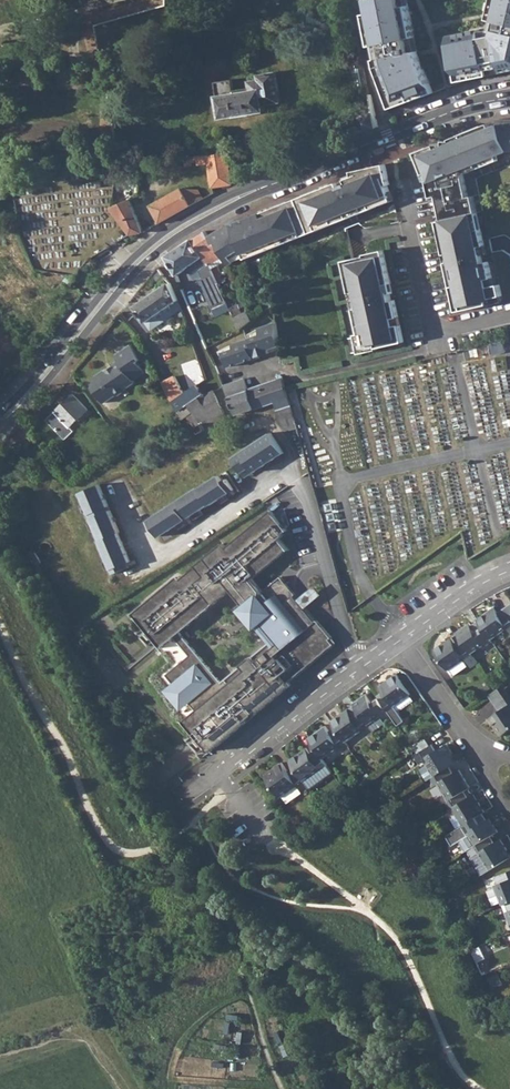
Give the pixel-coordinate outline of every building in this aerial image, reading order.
[(433,91),(415,54),(404,0),(358,0),(370,72),(385,109),(433,91)] [(484,29),(447,35),(451,62),(456,83),(475,77),(509,70),(509,0),(507,0),(499,34),(486,35),(484,29)] [(368,87),(363,61),(350,64),(355,89),(368,87)] [(233,78),(215,81),(221,117),(236,114),(236,115),(250,113),(250,112),(266,109),(265,104),(282,101),(276,72),(258,75),(258,79),(249,81),(250,89),(235,91),(233,78)] [(472,129),(456,135),(456,136),(449,139),(449,140),(442,140),(442,145),(434,148),(433,145),(427,147),(426,146),(425,146),(428,154),(437,179),(457,175),(460,174),(459,170),(507,152),(509,151),(509,120),(497,120),(497,125),(490,128),(489,123),(482,126),(481,125),(472,129)] [(476,213),(472,196),(467,197),(460,174),(457,175),(437,179),(428,154),(425,146),(413,151),(419,166),(420,166),(422,172),(423,174),(427,172),(429,179),(428,179),(431,197),(437,195),(442,220),(437,222),(445,256),(450,255),(452,262),(446,263),(448,270),(450,278),(452,287),(457,285),(459,293),(453,294),(457,311),(489,303),(487,298),(496,296),(494,285),(489,286),(487,278),(492,277),(488,260),(483,261),(481,253),(479,246),(484,245),(480,229),(475,230),(471,214),(476,213)] [(211,154),(197,155),(199,165),(209,164),(213,187),(214,187),(234,183),(229,152),(211,154)] [(192,156),(185,156),(186,166),(193,165),(192,156)] [(138,162),(125,163),(126,172),(139,171),(138,162)] [(118,164),(117,174),(126,172),(125,163),(118,164)] [(207,237),(213,246),(216,245),(225,261),(228,267),(234,263),(232,260),(243,254),(244,255),(254,251),(256,256),(287,243),(285,239),(330,221),(332,225),(371,209),(369,204),(390,196),(387,185),(389,185),(384,164),(351,171),(352,177),(344,180),(345,181),(337,184),(337,183),(320,189),(320,188),(304,195),(304,196),(289,202),(289,201),(273,207),(273,208),(256,215),(257,216),(249,219),(249,218),(238,222),(236,219),(207,237)] [(182,187),(151,205),(161,222),(191,204),(182,187)] [(199,187),(182,187),(191,204),(204,197),(199,187)] [(117,198),(114,199),(113,200),(112,202),(111,204),(111,206),(133,234),(145,232),(130,198),(117,204),(117,198)] [(204,232),(192,240),(207,263),(210,267),(217,283),(221,281),(218,275),(221,273),(217,266),(225,261),(216,245),(213,246),(207,237),(204,232)] [(170,253),(165,256),(176,275),(193,265),(196,270),(207,263),(192,240),(191,239),(170,253)] [(378,348),(405,342),(401,325),(396,326),(394,320),(400,318),(396,300),(392,301),(390,292),(388,293),(386,285),(392,284),(384,252),(384,251),(365,256),(366,257),(349,261),(352,275),(347,277),(351,294),(357,292),(360,309),(355,310),(360,334),(357,335),(361,354),(378,350),(378,348)] [(207,263),(196,270),(212,299),(222,294),(217,283),(210,267),(207,263)] [(179,308),(169,283),(135,307),(151,330),(180,310),(179,308)] [(231,299),(225,301),(239,330),(251,321),(247,311),(242,313),(238,303),(234,305),(231,299)] [(233,348),(222,351),(227,366),(267,352),(266,349),(278,345),(275,322),(259,328),(261,334),(232,343),(233,348)] [(502,341),(489,344),(492,355),(504,352),(502,341)] [(481,346),(473,348),(475,355),(483,354),(481,346)] [(94,378),(92,388),(103,404),(116,395),(117,396),(124,391),(124,389),(133,383),(132,382),(143,374),(136,364),(139,362),(128,347),(114,357),(117,362),(113,364),(112,368),(107,372),(102,372),(94,378)] [(199,361),(160,380),(169,398),(178,412),(199,397),(200,399),(204,396),(203,395),(198,383),(207,379),(199,361)] [(244,378),(223,385),(228,396),(248,390),(244,378)] [(248,390),(228,396),(236,415),(274,403),(282,432),(297,428),(286,390),(283,378),(278,380),(248,390)] [(178,412),(176,413),(181,420),(186,416),(199,434),(205,430),(206,433),(227,420),(213,390),(203,395),(204,396),(200,399),(199,397),(178,412)] [(72,394),(47,419),(66,439),(74,430),(71,426),(88,410),(72,394)] [(232,457),(241,472),(250,466),(253,471),(283,452),(270,432),(232,457)] [(250,466),(241,472),(244,477),(253,471),(250,466)] [(210,505),(230,492),(223,481),(219,475),(199,488),(198,487),(149,520),(160,536),(186,519),(179,509),(183,507),(190,517),(210,504),(210,505)] [(227,479),(223,481),(230,492),(234,490),(227,479)] [(119,532),(110,510),(97,515),(96,512),(108,506),(99,484),(80,492),(101,540),(100,540),(114,573),(130,566),(128,562),(131,561),(118,532),(119,532)] [(97,515),(110,510),(108,506),(96,512),(97,515)] [(179,509),(186,519),(190,517),(183,507),(179,509)] [(196,710),(185,720),(196,733),(190,739),(199,751),(206,745),(211,751),(246,721),(243,717),(251,711),(254,715),(290,684),(288,682),(334,643),(329,639),(332,637),(317,620),(315,621),(304,608),(297,600),(293,595),(296,593),(281,576),(263,591),(253,577),(288,548),(278,536),(287,529),(270,509),(226,546),(222,541),(179,577),(177,574),(132,612),(144,626),(137,632),(147,644),(154,638),(160,645),(173,635),(188,653),(165,673),(174,684),(175,685),(174,686),(173,689),(172,691),(173,695),(174,697),(176,699),(178,700),(181,700),(184,700),(186,698),(196,710)] [(35,552),(30,554),(36,565),(41,562),(35,552)] [(297,600),(304,608),(321,594),(314,585),(297,600)] [(476,619),(481,627),(490,640),(507,629),(509,633),(509,603),(496,613),(493,608),(476,619)] [(469,623),(456,632),(460,639),(471,654),(484,645),(488,651),(495,646),(490,640),(481,627),(475,632),(469,623)] [(471,654),(460,639),(454,643),(450,638),(433,649),(447,670),(464,659),(469,665),(475,660),(471,654)] [(383,691),(376,695),(378,698),(392,717),(398,712),(398,711),(394,706),(410,695),(410,694),(396,673),(379,685),(383,691)] [(174,686),(175,685),(174,684),(167,689),(181,706),(187,700),(186,698),(184,700),(181,700),(178,700),(176,699),(174,697),(173,695),(172,691),(173,689),(174,686)] [(495,688),(487,694),(494,705),(509,695),(502,684),(495,688)] [(365,694),(352,702),(354,704),(368,725),(372,731),(392,717),(378,698),(371,703),(365,694)] [(494,705),(499,712),(489,719),(500,736),(509,729),(509,694),(509,695),(494,705)] [(410,695),(394,706),(398,711),(414,700),(410,695)] [(354,704),(330,721),(334,726),(345,742),(362,729),(366,735),(372,731),(368,725),(354,704)] [(325,726),(307,738),(315,749),(322,758),(339,746),(343,752),(349,748),(345,742),(334,726),(328,730),(325,726)] [(423,759),(434,776),(449,767),(458,761),(447,744),(436,750),(432,744),(412,756),(416,763),(423,759)] [(305,747),(288,759),(294,767),(303,780),(320,768),(324,774),(330,770),(322,758),(315,749),(309,753),(305,747)] [(303,780),(294,767),(288,772),(281,763),(264,774),(281,797),(297,785),(301,791),(308,786),(303,780)] [(434,776),(427,781),(431,787),(437,784),(448,801),(464,791),(470,787),(459,770),(453,773),(449,767),(434,776)] [(448,801),(441,805),(456,829),(482,813),(485,812),(473,794),(467,797),(464,791),(448,801)] [(456,829),(446,835),(452,845),(459,841),(465,851),(467,849),(474,845),(490,836),(497,831),(489,817),(485,820),(482,813),(456,829)] [(500,839),(494,842),(490,836),(474,845),(467,849),(481,873),(509,857),(509,855),(500,839)] [(501,905),(505,903),(509,901),(509,870),(494,876),(497,883),(493,884),(501,905)]
